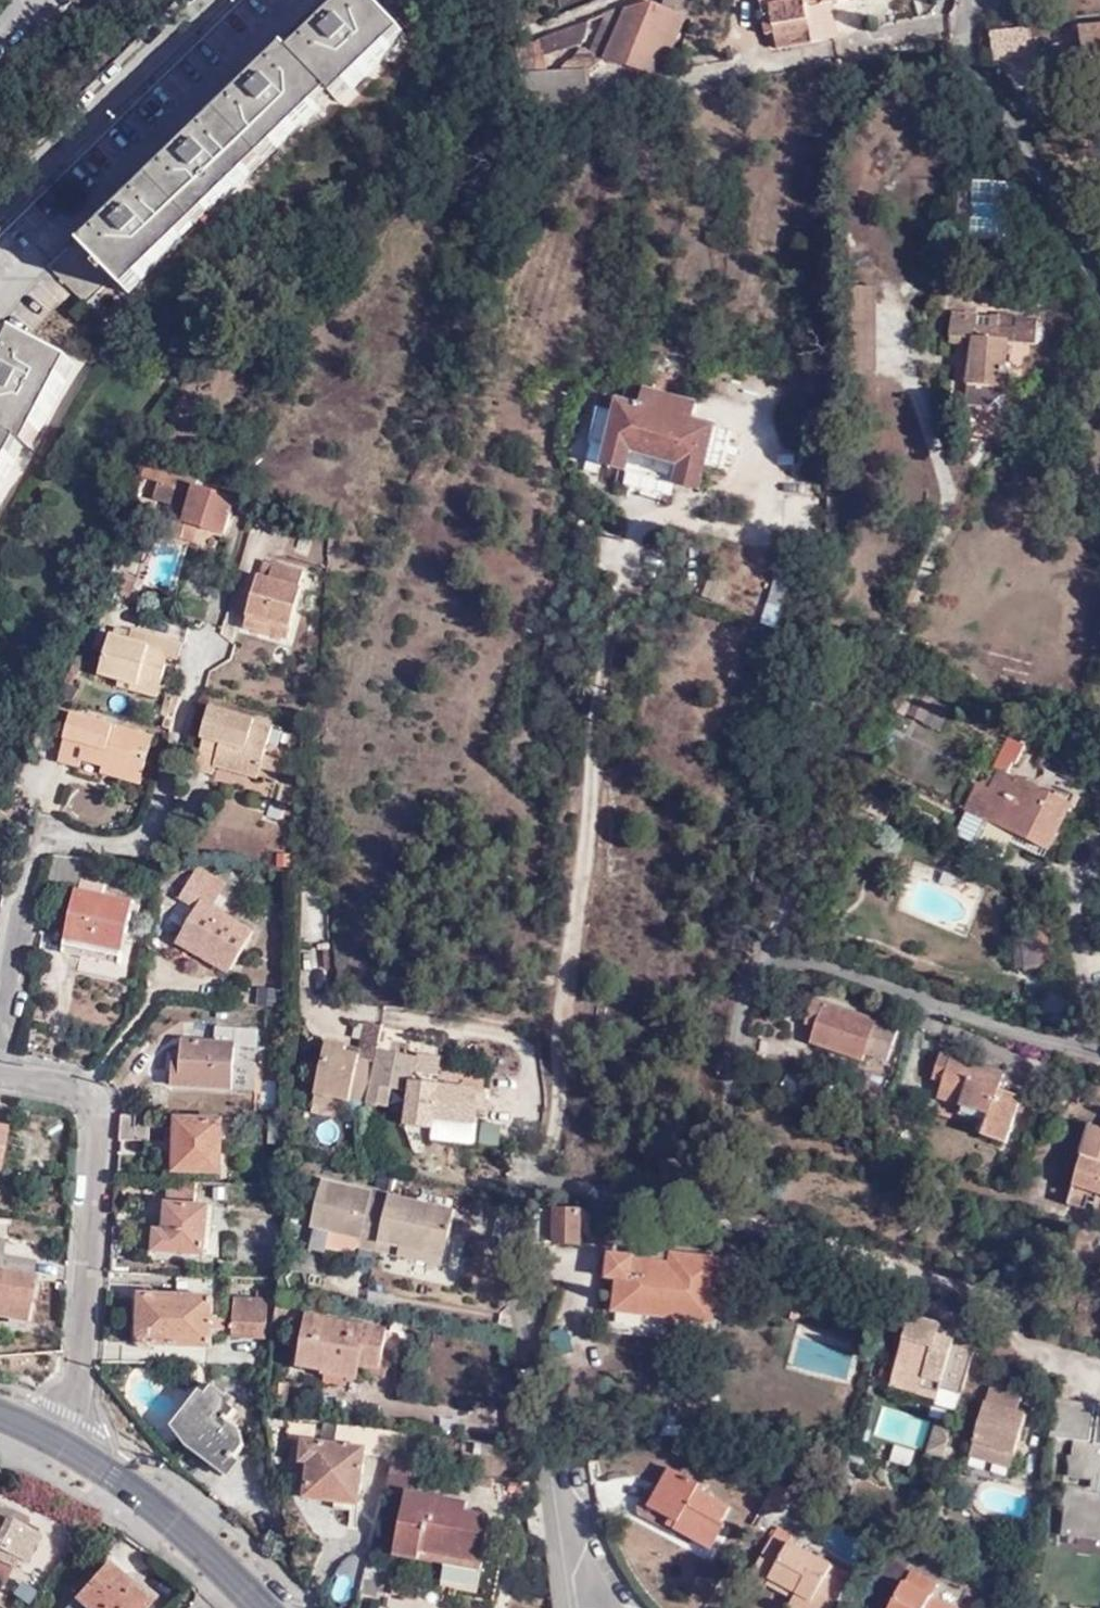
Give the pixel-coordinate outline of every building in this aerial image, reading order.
[(77,242),(48,270),(86,306),(112,277),(129,294),(402,37),(367,0),(350,0),(328,21),(260,86),(190,152),(128,211),(93,244),(87,251),(77,242)] [(580,101),(578,69),(593,58),(648,72),(679,0),(653,0),(652,2),(648,1),(635,1),(614,5),(543,32),(517,43),(512,37),(505,39),(510,74),(512,73),(520,110),(580,101)] [(765,29),(761,3),(783,0),(751,0),(755,31),(765,29)] [(822,11),(799,14),(796,0),(783,0),(761,3),(765,29),(766,42),(825,36),(822,11)] [(822,11),(821,0),(796,0),(799,14),(822,11)] [(992,62),(1033,55),(1028,26),(987,32),(992,62)] [(1098,76),(1097,61),(1099,61),(1099,28),(1069,31),(1069,40),(1057,40),(1059,65),(1065,65),(1066,79),(1098,76)] [(6,59),(0,65),(0,78),(5,82),(17,69),(6,59)] [(1002,235),(1002,179),(971,179),(972,235),(1002,235)] [(85,235),(77,242),(87,251),(93,244),(85,235)] [(1016,294),(1023,289),(1014,275),(1007,281),(1016,294)] [(977,342),(972,402),(980,403),(1007,404),(1010,340),(1031,341),(1031,315),(1020,315),(1020,312),(1001,312),(1001,315),(957,314),(954,341),(977,342)] [(1040,341),(1041,315),(1031,315),(1031,341),(1040,341)] [(19,336),(0,371),(0,489),(22,445),(30,449),(73,366),(19,336)] [(699,404),(683,401),(647,394),(642,407),(619,402),(616,415),(601,411),(594,440),(609,443),(606,463),(628,468),(632,450),(659,456),(644,485),(679,490),(680,485),(701,489),(708,463),(715,425),(695,419),(699,404)] [(731,429),(715,425),(708,463),(722,467),(731,429)] [(146,465),(142,477),(163,483),(158,499),(191,509),(190,512),(180,509),(171,537),(183,540),(188,523),(202,527),(227,535),(238,500),(197,487),(199,482),(146,465)] [(196,544),(202,527),(188,523),(183,540),(196,544)] [(246,629),(269,635),(271,625),(293,632),(304,594),(299,592),(305,574),(276,566),(271,582),(260,580),(246,629)] [(128,597),(137,577),(127,573),(118,592),(128,597)] [(271,625),(269,635),(290,642),(293,632),(271,625)] [(132,639),(134,631),(117,626),(114,634),(132,639)] [(135,628),(134,631),(132,639),(114,634),(103,673),(129,681),(141,684),(142,678),(162,684),(166,665),(157,662),(159,655),(179,660),(185,642),(135,628)] [(159,695),(162,684),(142,678),(141,684),(129,681),(128,687),(159,695)] [(900,688),(895,715),(944,725),(949,697),(900,688)] [(198,774),(214,780),(216,771),(260,784),(260,782),(266,762),(275,731),(212,714),(203,744),(206,744),(198,774)] [(62,773),(83,778),(85,771),(146,788),(157,747),(75,724),(62,773)] [(990,786),(995,774),(1008,745),(995,739),(977,781),(982,784),(990,786)] [(1025,753),(1028,746),(1013,740),(1009,746),(1025,753)] [(284,767),(266,762),(260,782),(279,788),(284,767)] [(85,771),(83,778),(144,794),(146,788),(85,771)] [(216,771),(214,780),(258,792),(260,784),(216,771)] [(970,813),(991,822),(1053,850),(1073,807),(1077,808),(1082,796),(1056,784),(1050,795),(1002,771),(999,776),(995,774),(990,786),(982,784),(970,813)] [(895,811),(872,801),(869,808),(892,817),(895,811)] [(979,846),(991,822),(970,813),(959,837),(979,846)] [(57,855),(51,885),(77,892),(83,858),(57,855)] [(229,882),(200,866),(183,898),(199,907),(180,939),(234,970),(256,930),(215,905),(229,882)] [(106,895),(108,879),(86,875),(83,888),(80,890),(68,946),(123,958),(135,901),(106,895)] [(1020,966),(1052,966),(1052,937),(1020,937),(1020,966)] [(892,1064),(902,1030),(817,1002),(810,1024),(822,1028),(817,1047),(867,1064),(872,1058),(892,1064)] [(362,1022),(361,1042),(378,1043),(380,1023),(362,1022)] [(259,1060),(260,1028),(219,1026),(218,1041),(184,1039),(184,1061),(176,1061),(174,1087),(234,1090),(234,1061),(259,1060)] [(324,1038),(314,1088),(349,1095),(350,1091),(367,1094),(373,1061),(356,1058),(358,1051),(342,1048),(343,1042),(324,1038)] [(376,1046),(367,1094),(370,1095),(372,1084),(374,1071),(380,1047),(376,1046)] [(380,1047),(374,1071),(372,1084),(389,1087),(410,1092),(412,1082),(415,1070),(418,1055),(380,1047)] [(418,1070),(438,1072),(441,1057),(421,1054),(418,1070)] [(943,1103),(965,1110),(993,1119),(985,1141),(1008,1149),(1025,1103),(1002,1095),(1008,1078),(946,1057),(938,1082),(947,1085),(943,1103)] [(412,1082),(440,1084),(442,1072),(438,1072),(418,1070),(415,1070),(412,1082)] [(437,1118),(475,1122),(478,1089),(440,1084),(412,1082),(410,1092),(406,1123),(436,1128),(437,1118)] [(372,1084),(369,1102),(386,1106),(389,1087),(372,1084)] [(314,1088),(311,1102),(346,1109),(349,1095),(314,1088)] [(993,1119),(965,1110),(962,1121),(979,1127),(976,1138),(985,1141),(993,1119)] [(123,1113),(121,1139),(148,1139),(150,1114),(123,1113)] [(220,1172),(222,1120),(178,1120),(176,1169),(220,1172)] [(477,1142),(499,1144),(500,1125),(478,1124),(477,1142)] [(1099,1143),(1099,1131),(1096,1130),(1077,1189),(1083,1191),(1099,1143)] [(1083,1191),(1099,1196),(1099,1143),(1083,1191)] [(196,1204),(197,1182),(170,1182),(167,1232),(159,1231),(158,1252),(208,1255),(212,1205),(196,1204)] [(362,1247),(361,1254),(382,1256),(382,1251),(446,1263),(456,1212),(393,1201),(391,1206),(373,1203),(374,1197),(322,1187),(313,1238),(332,1242),(362,1247)] [(1071,1209),(1076,1211),(1083,1191),(1077,1189),(1071,1209)] [(1099,1202),(1099,1196),(1083,1191),(1076,1211),(1086,1214),(1091,1201),(1099,1203),(1099,1202)] [(583,1248),(583,1211),(537,1210),(536,1247),(583,1248)] [(353,1262),(361,1254),(362,1247),(332,1242),(329,1257),(353,1262)] [(33,1276),(35,1262),(2,1255),(0,1252),(0,1270),(33,1276)] [(656,1268),(657,1257),(637,1256),(638,1261),(611,1259),(609,1284),(619,1285),(616,1316),(606,1316),(605,1336),(646,1341),(648,1324),(650,1312),(716,1320),(734,1321),(738,1266),(669,1259),(668,1268),(656,1268)] [(669,1259),(657,1257),(656,1268),(668,1268),(669,1259)] [(33,1276),(0,1270),(0,1317),(26,1321),(35,1277),(33,1276)] [(213,1348),(215,1297),(143,1294),(140,1346),(213,1348)] [(797,1326),(805,1297),(801,1295),(793,1324),(797,1326)] [(274,1321),(276,1298),(233,1297),(231,1336),(272,1338),(274,1321)] [(809,1298),(805,1297),(797,1326),(800,1326),(809,1298)] [(337,1309),(276,1298),(274,1321),(306,1327),(299,1370),(322,1374),(323,1367),(347,1371),(349,1366),(357,1368),(377,1372),(384,1334),(334,1323),(337,1309)] [(650,1312),(648,1324),(715,1330),(716,1320),(650,1312)] [(960,1399),(975,1347),(956,1342),(956,1336),(911,1323),(891,1392),(921,1400),(924,1390),(940,1394),(960,1399)] [(355,1384),(357,1368),(349,1366),(347,1371),(323,1367),(322,1374),(322,1378),(355,1384)] [(207,1393),(202,1390),(174,1428),(190,1451),(232,1479),(243,1463),(238,1459),(247,1447),(242,1431),(230,1423),(238,1411),(232,1406),(238,1400),(230,1394),(228,1396),(214,1385),(207,1393)] [(924,1390),(921,1400),(937,1405),(940,1394),(924,1390)] [(1009,1472),(1015,1452),(1011,1450),(1013,1443),(1018,1444),(1025,1420),(1014,1417),(1019,1402),(988,1392),(967,1459),(1009,1472)] [(1057,1406),(1049,1443),(1072,1447),(1066,1482),(1088,1485),(1087,1499),(1064,1495),(1058,1530),(1099,1539),(1099,1451),(1093,1450),(1089,1449),(1094,1412),(1057,1406)] [(390,1458),(392,1429),(338,1423),(336,1445),(301,1439),(298,1462),(309,1464),(306,1498),(358,1505),(363,1456),(390,1458)] [(942,1465),(951,1432),(935,1427),(926,1459),(942,1465)] [(719,1529),(727,1515),(702,1500),(703,1495),(668,1477),(648,1514),(676,1531),(674,1536),(709,1557),(724,1532),(719,1529)] [(779,1486),(772,1482),(760,1506),(765,1508),(779,1486)] [(789,1490),(779,1486),(765,1508),(776,1514),(789,1490)] [(471,1541),(489,1543),(493,1518),(468,1512),(470,1503),(408,1492),(397,1554),(421,1559),(424,1550),(467,1559),(471,1541)] [(29,1518),(0,1505),(0,1584),(2,1585),(14,1560),(26,1565),(39,1534),(26,1528),(29,1518)] [(785,1546),(786,1544),(790,1536),(774,1528),(770,1538),(785,1546)] [(786,1544),(785,1546),(770,1538),(749,1576),(767,1586),(770,1579),(795,1592),(792,1599),(787,1607),(831,1607),(848,1576),(786,1544)] [(467,1559),(466,1568),(483,1571),(489,1543),(471,1541),(467,1559)] [(896,1550),(892,1548),(880,1570),(884,1572),(896,1550)] [(421,1559),(466,1568),(467,1559),(424,1550),(421,1559)] [(908,1557),(896,1550),(884,1572),(896,1579),(908,1557)] [(389,1580),(390,1576),(392,1563),(370,1559),(366,1576),(389,1580)] [(151,1599),(107,1560),(76,1597),(89,1607),(142,1607),(151,1599)] [(910,1570),(903,1583),(900,1582),(888,1607),(955,1607),(930,1597),(937,1583),(910,1570)] [(767,1586),(749,1576),(745,1584),(763,1593),(767,1586)] [(792,1599),(795,1592),(770,1579),(767,1586),(792,1599)] [(403,1594),(405,1583),(394,1581),(392,1593),(403,1594)] [(421,1586),(405,1583),(403,1594),(419,1597),(421,1586)]
